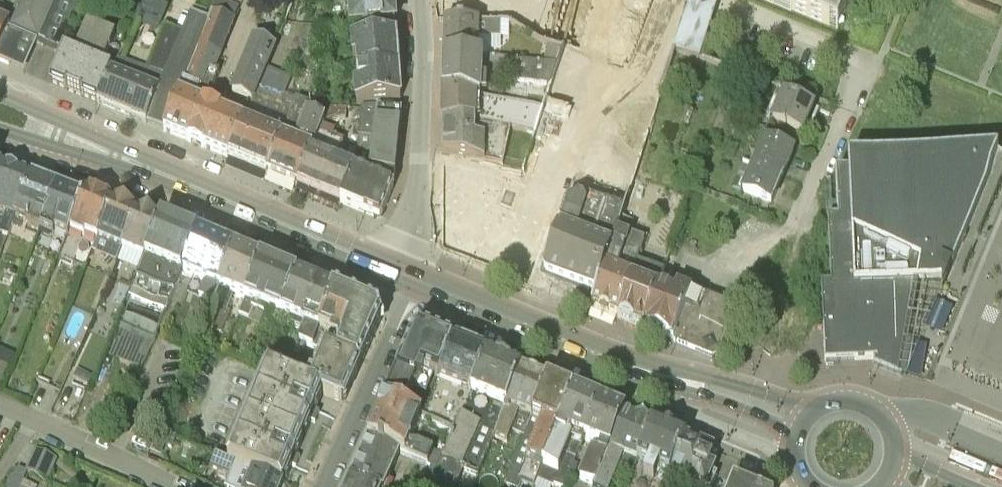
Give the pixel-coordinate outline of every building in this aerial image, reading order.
[(8,27),(10,28),(0,51),(0,61),(9,65),(23,33),(38,39),(55,0),(20,0),(8,27)] [(62,56),(63,57),(65,52),(65,51),(87,0),(55,0),(38,39),(39,40),(37,45),(38,45),(44,47),(46,43),(57,48),(55,53),(61,55),(61,56),(62,56)] [(189,142),(203,148),(221,106),(223,107),(227,97),(213,91),(220,73),(212,70),(233,22),(237,23),(242,9),(218,0),(210,20),(210,21),(180,94),(178,100),(165,131),(186,140),(189,141),(189,142)] [(354,9),(350,9),(351,27),(395,25),(393,0),(354,0),(354,9)] [(691,1),(689,0),(683,25),(674,51),(699,60),(716,10),(691,1)] [(837,29),(843,13),(848,15),(854,0),(768,0),(837,29)] [(147,124),(165,131),(178,100),(180,94),(210,21),(210,20),(193,13),(187,26),(171,64),(166,77),(160,92),(147,124)] [(147,70),(166,77),(171,64),(187,26),(174,21),(171,29),(165,27),(147,70)] [(444,22),(444,56),(497,62),(497,59),(484,59),(484,57),(476,57),(477,38),(501,39),(501,24),(444,22)] [(10,28),(8,27),(0,24),(0,51),(10,28)] [(51,84),(75,94),(101,30),(88,24),(75,56),(65,52),(63,57),(62,56),(51,84)] [(75,94),(99,104),(113,72),(102,67),(115,36),(101,30),(75,94)] [(253,102),(275,48),(253,39),(230,93),(253,102)] [(358,61),(359,74),(398,70),(396,40),(353,44),(354,61),(358,61)] [(548,46),(543,63),(559,68),(565,50),(548,46)] [(443,91),(481,100),(482,79),(496,80),(497,62),(444,56),(443,91)] [(117,73),(140,82),(146,67),(123,58),(117,73)] [(246,123),(281,137),(296,100),(283,94),(289,77),(268,69),(246,123)] [(401,102),(398,70),(359,74),(360,86),(355,87),(357,105),(379,104),(401,102)] [(113,72),(99,104),(147,124),(160,92),(136,82),(113,72)] [(443,91),(442,122),(443,122),(477,123),(511,131),(511,130),(535,134),(538,135),(546,115),(481,100),(443,91)] [(748,94),(745,104),(752,106),(755,96),(748,94)] [(772,122),(802,135),(813,110),(784,97),(772,122)] [(282,180),(297,144),(310,112),(311,107),(297,102),(282,138),(266,173),(282,180)] [(603,127),(606,118),(558,102),(555,110),(603,127)] [(204,148),(229,158),(244,122),(225,114),(227,108),(223,107),(221,106),(203,148),(204,148)] [(362,109),(358,140),(398,145),(401,114),(381,112),(381,108),(362,109)] [(310,112),(297,144),(312,151),(321,130),(326,119),(310,112)] [(252,167),(266,173),(282,138),(281,137),(246,123),(244,122),(229,158),(244,164),(252,168),(252,167)] [(477,123),(443,122),(442,152),(503,167),(511,131),(477,123)] [(321,130),(312,151),(297,186),(324,197),(342,150),(344,146),(334,142),(336,136),(321,130)] [(373,171),(394,176),(398,145),(358,140),(355,168),(373,171)] [(764,141),(753,167),(782,180),(793,154),(764,141)] [(282,180),(297,186),(312,151),(297,144),(282,180)] [(944,157),(939,158),(848,162),(849,176),(836,177),(838,221),(828,222),(831,284),(821,285),(825,361),(873,359),(874,365),(902,376),(908,343),(919,318),(912,317),(918,283),(942,281),(942,290),(998,155),(960,157),(961,153),(948,148),(944,157)] [(356,156),(342,150),(324,197),(341,204),(354,172),(350,170),(356,156)] [(16,217),(16,216),(31,179),(0,167),(0,252),(2,252),(16,217)] [(782,180),(753,167),(742,192),(771,205),(782,180)] [(372,179),(354,172),(341,204),(374,218),(375,219),(376,219),(383,216),(383,215),(383,214),(393,188),(394,176),(373,171),(372,179)] [(694,182),(705,187),(709,179),(698,174),(694,182)] [(27,224),(40,229),(57,189),(31,179),(16,216),(16,217),(28,221),(27,224)] [(546,276),(595,295),(617,231),(618,232),(628,201),(584,187),(579,204),(567,208),(552,248),(549,259),(550,259),(545,274),(546,276)] [(67,236),(69,230),(83,199),(57,189),(40,229),(53,235),(55,230),(67,236)] [(83,199),(69,230),(85,236),(86,234),(97,238),(113,201),(86,190),(83,199)] [(122,248),(137,211),(113,201),(97,238),(122,248)] [(137,211),(122,248),(146,258),(161,221),(137,211)] [(137,278),(156,286),(174,293),(183,272),(184,273),(198,237),(161,221),(146,258),(137,278)] [(593,308),(618,319),(637,262),(626,258),(634,238),(618,232),(617,231),(595,295),(591,307),(593,308)] [(182,311),(205,321),(235,252),(198,237),(184,273),(195,278),(188,295),(189,295),(182,311)] [(232,295),(245,301),(261,262),(236,252),(235,252),(205,321),(206,321),(204,325),(222,333),(231,312),(226,310),(232,298),(232,295)] [(298,278),(261,262),(245,301),(246,301),(240,315),(249,319),(256,305),(270,311),(264,326),(276,330),(282,316),(298,278)] [(665,273),(664,272),(637,262),(618,319),(645,330),(662,278),(663,278),(665,273)] [(300,342),(313,349),(314,347),(335,294),(298,278),(282,316),(291,320),(289,324),(304,331),(300,342)] [(645,330),(674,341),(683,319),(696,325),(706,299),(679,290),(676,284),(663,278),(662,278),(645,330)] [(314,347),(333,355),(361,366),(381,322),(377,311),(356,302),(335,294),(314,347)] [(713,357),(717,355),(735,309),(707,297),(706,299),(696,325),(683,319),(674,341),(713,357)] [(406,413),(423,419),(455,344),(424,331),(414,334),(415,335),(384,403),(406,413)] [(455,344),(423,419),(440,428),(471,351),(455,344)] [(314,347),(313,349),(323,353),(312,377),(307,375),(303,386),(266,369),(258,388),(319,413),(335,421),(343,403),(342,403),(346,401),(361,367),(361,366),(333,355),(314,347)] [(11,367),(16,355),(0,348),(0,363),(11,367)] [(488,358),(471,351),(440,428),(454,434),(455,430),(457,431),(488,358)] [(443,459),(463,467),(505,365),(488,358),(457,431),(455,430),(454,434),(449,445),(444,456),(443,459)] [(522,371),(505,365),(463,467),(465,468),(478,474),(494,437),(522,371)] [(513,431),(525,436),(548,382),(522,371),(494,437),(508,443),(513,431)] [(81,382),(88,386),(93,377),(85,373),(81,382)] [(538,479),(573,393),(548,382),(525,436),(505,485),(508,486),(521,486),(522,484),(530,486),(535,486),(538,479)] [(319,413),(258,388),(240,429),(296,452),(309,421),(315,423),(319,413)] [(562,486),(566,486),(600,404),(573,393),(538,479),(556,486),(556,485),(562,486)] [(402,456),(428,466),(433,455),(428,453),(429,451),(417,446),(412,446),(423,419),(406,413),(384,403),(368,442),(402,456)] [(566,486),(568,486),(587,440),(598,445),(583,480),(598,486),(625,415),(625,414),(600,404),(566,486)] [(598,486),(597,486),(611,486),(618,469),(632,475),(632,476),(633,477),(653,426),(636,419),(635,419),(625,415),(598,486)] [(672,475),(686,440),(653,426),(633,477),(637,478),(633,486),(666,486),(671,475),(672,475)] [(296,452),(240,429),(228,459),(283,481),(286,480),(290,465),(295,465),(297,458),(294,455),(297,453),(296,452)] [(686,440),(672,475),(701,486),(713,486),(718,476),(712,473),(716,463),(712,461),(710,455),(711,452),(712,452),(713,451),(703,447),(686,440)] [(352,478),(372,486),(388,486),(402,456),(368,442),(352,478)] [(26,471),(28,472),(47,481),(57,460),(36,450),(26,471)] [(443,459),(444,456),(434,453),(433,455),(428,466),(436,469),(436,471),(428,486),(456,486),(465,468),(463,467),(443,459)] [(216,454),(215,454),(211,467),(249,483),(246,486),(281,486),(284,482),(283,481),(228,459),(216,454)] [(24,481),(28,472),(26,471),(18,468),(7,486),(37,486),(24,481)] [(352,478),(351,480),(348,486),(372,486),(352,478)]
